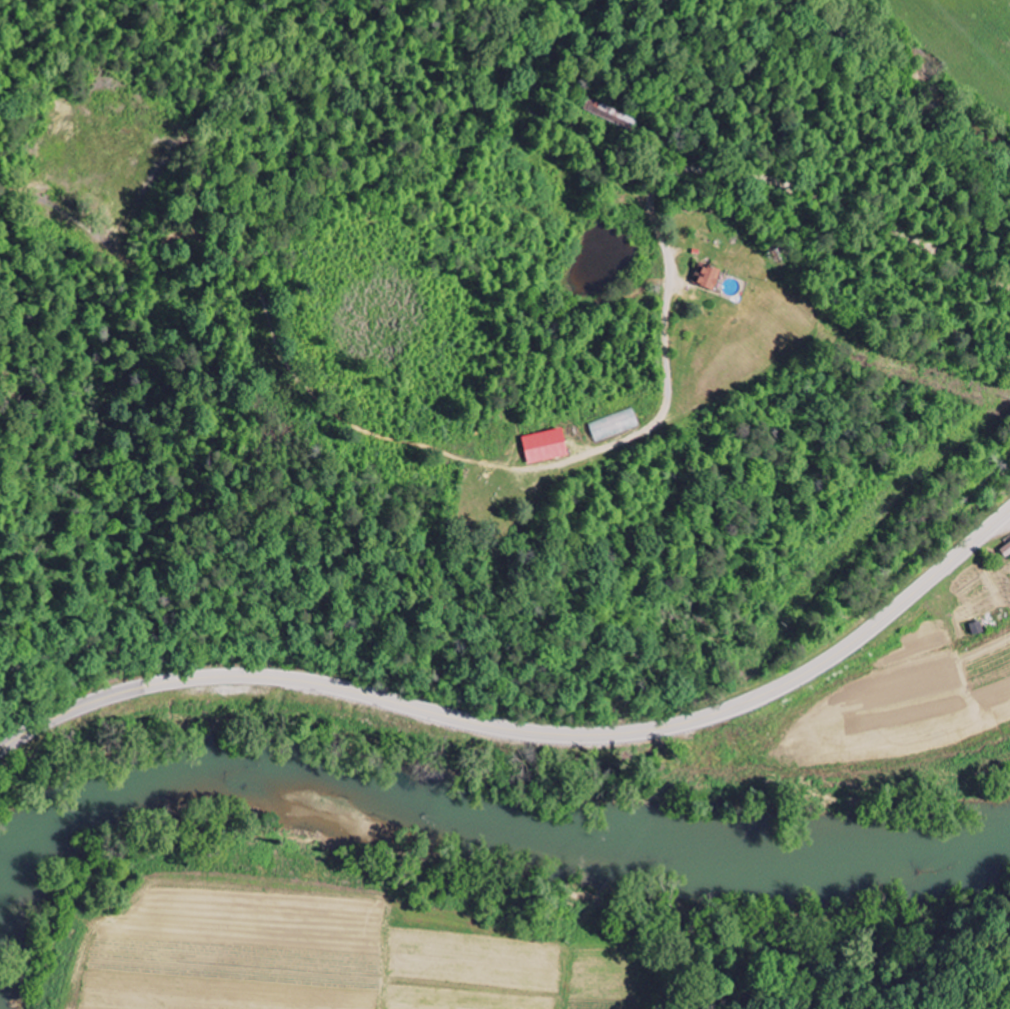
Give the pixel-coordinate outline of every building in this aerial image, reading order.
[(711,293),(717,273),(697,266),(690,286),(711,293)] [(519,438),(525,465),(564,457),(558,430),(519,438)]
